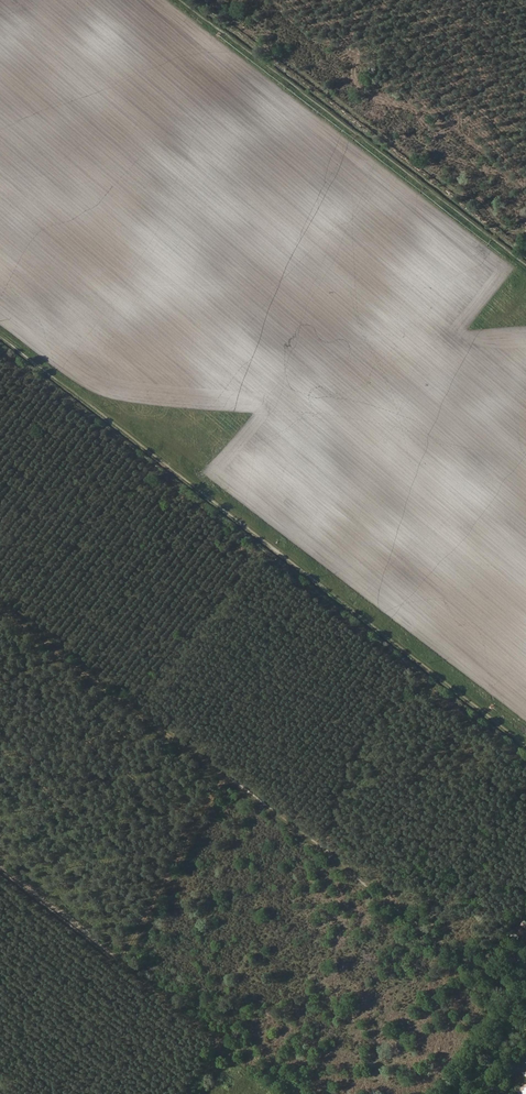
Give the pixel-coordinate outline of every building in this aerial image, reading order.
[(515,933),(521,938),(525,931),(525,930),(521,926),(515,933)] [(525,1061),(524,1062),(512,1060),(510,1071),(521,1073),(525,1076),(525,1079),(525,1061)]
